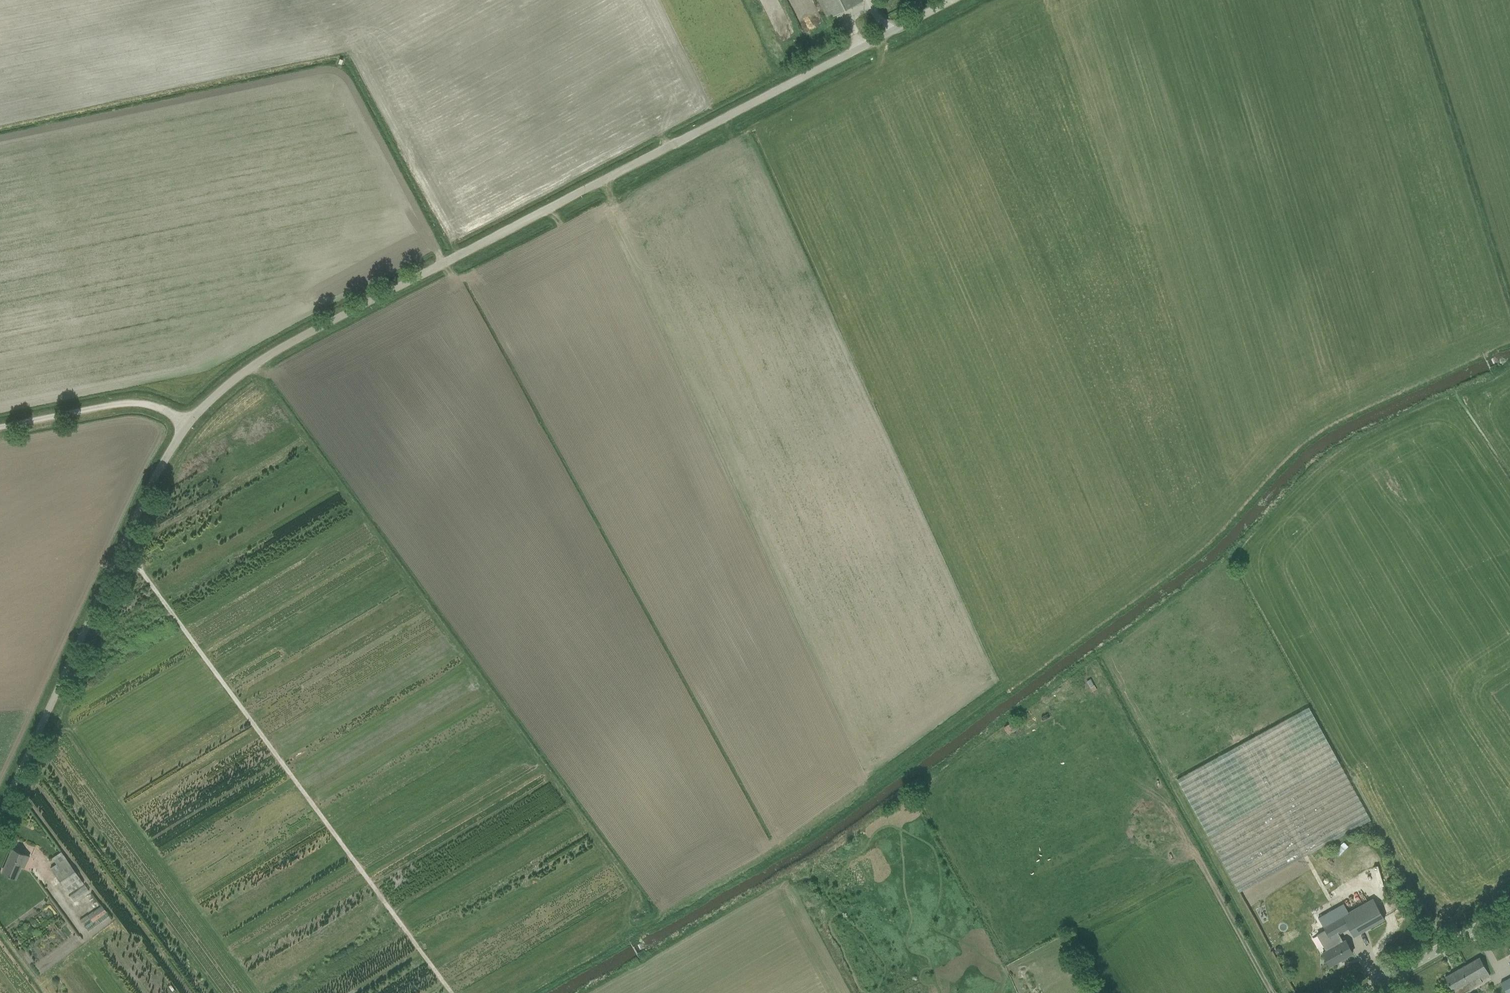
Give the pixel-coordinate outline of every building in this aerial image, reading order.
[(863,0),(819,0),(828,18),(863,1),(863,0)] [(1309,706),(1177,778),(1239,890),(1371,818),(1309,706)] [(1020,730),(1013,720),(1003,727),(1011,737),(1020,730)] [(29,857),(12,849),(2,872),(16,878),(21,866),(24,867),(29,857)] [(50,867),(68,893),(84,883),(65,857),(56,864),(50,867)] [(1318,918),(1320,921),(1330,939),(1339,934),(1349,928),(1354,936),(1384,918),(1372,898),(1349,912),(1344,903),(1318,918)] [(102,906),(88,916),(93,922),(106,911),(102,906)] [(1353,953),(1346,940),(1322,953),(1330,966),(1353,953)] [(1480,957),(1445,977),(1454,992),(1464,992),(1473,988),(1483,983),(1481,980),(1490,975),(1480,957)] [(1501,983),(1506,992),(1509,992),(1509,978),(1501,983)]
